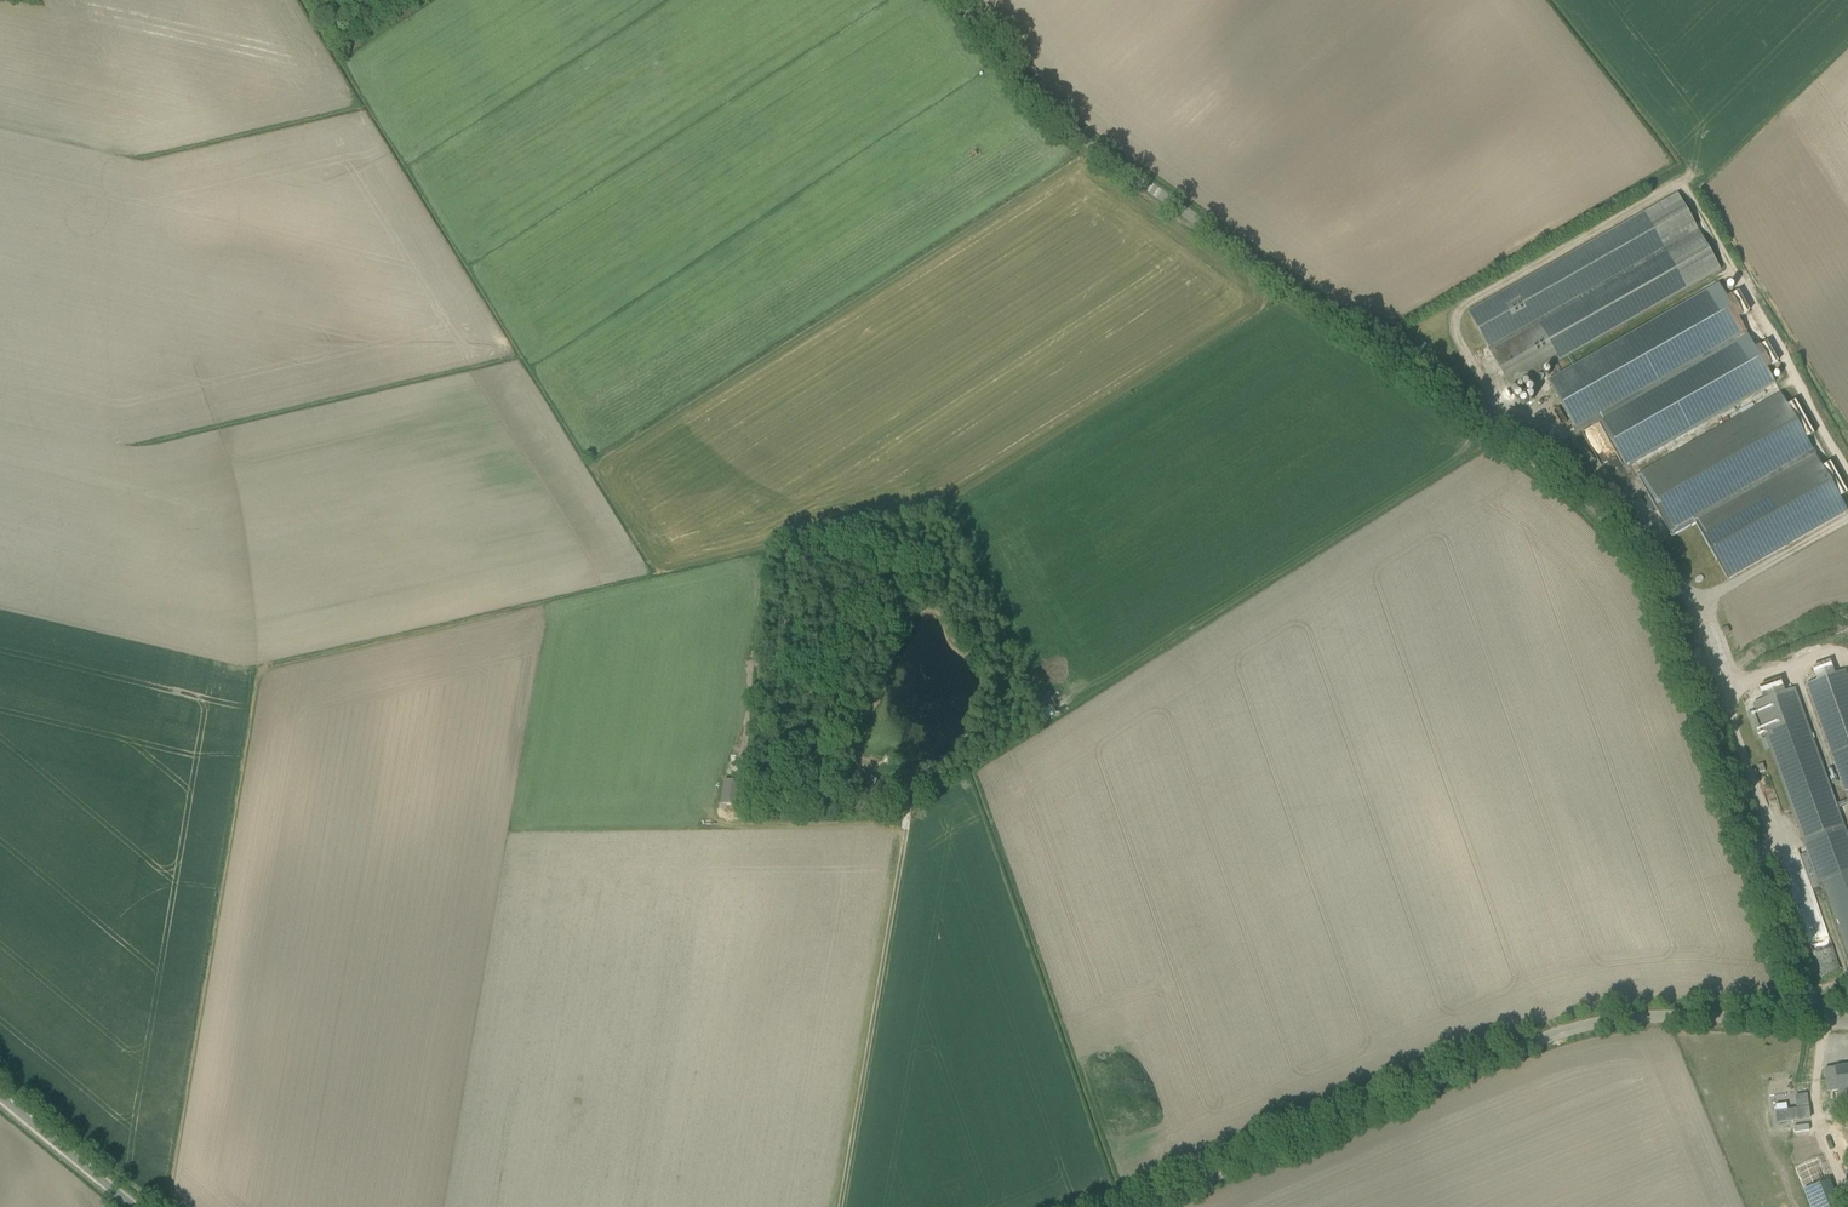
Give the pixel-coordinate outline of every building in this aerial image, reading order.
[(1467,312),(1510,388),(1720,269),(1677,193),(1467,312)] [(1775,383),(1766,367),(1738,318),(1749,312),(1737,292),(1727,298),(1719,284),(1547,381),(1577,433),(1599,420),(1625,467),(1775,383)] [(1847,511),(1807,439),(1814,434),(1796,403),(1789,407),(1781,393),(1637,475),(1672,536),(1695,523),(1727,579),(1847,511)] [(1847,798),(1847,680),(1844,670),(1834,674),(1817,680),(1806,684),(1832,754),(1847,798)] [(1843,825),(1794,688),(1753,703),(1802,840),(1809,858),(1818,883),(1819,888),(1824,886),(1847,953),(1847,839),(1843,825)] [(1762,735),(1754,712),(1748,714),(1756,737),(1762,735)] [(1765,770),(1763,763),(1756,766),(1759,772),(1765,770)] [(865,771),(860,779),(874,788),(879,780),(865,771)] [(722,803),(737,805),(740,782),(725,780),(722,803)] [(1825,1068),(1824,1068),(1828,1092),(1838,1090),(1839,1097),(1844,1097),(1847,1096),(1847,1065),(1825,1068)] [(1798,1110),(1786,1112),(1786,1105),(1775,1106),(1777,1124),(1810,1120),(1807,1096),(1796,1097),(1798,1110)] [(1815,1151),(1792,1160),(1801,1182),(1823,1172),(1815,1151)] [(1811,1206),(1838,1206),(1824,1172),(1823,1172),(1801,1182),(1811,1206)]
